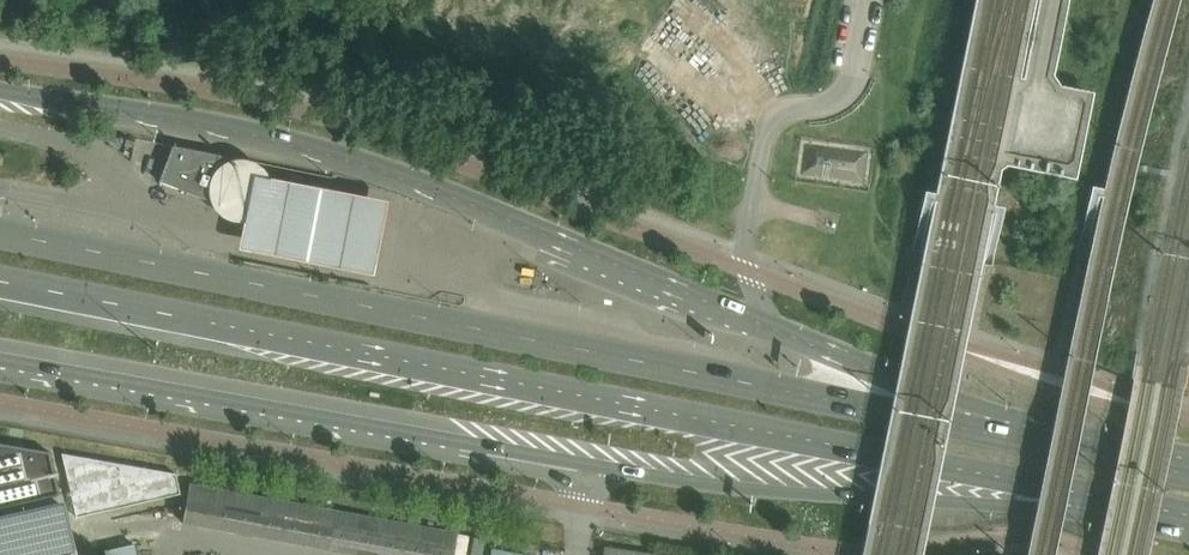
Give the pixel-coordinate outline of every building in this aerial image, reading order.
[(159,181),(212,202),(215,203),(233,158),(173,146),(159,181)] [(389,201),(256,172),(240,245),(373,274),(389,201)] [(60,496),(49,451),(0,443),(0,509),(60,496)] [(186,478),(71,457),(86,521),(190,498),(186,478)] [(202,487),(194,526),(355,554),(467,554),(470,536),(202,487)] [(74,550),(62,497),(0,511),(0,554),(75,554),(74,550)] [(134,544),(105,551),(106,554),(136,554),(134,544)] [(605,546),(603,554),(661,554),(605,546)]
